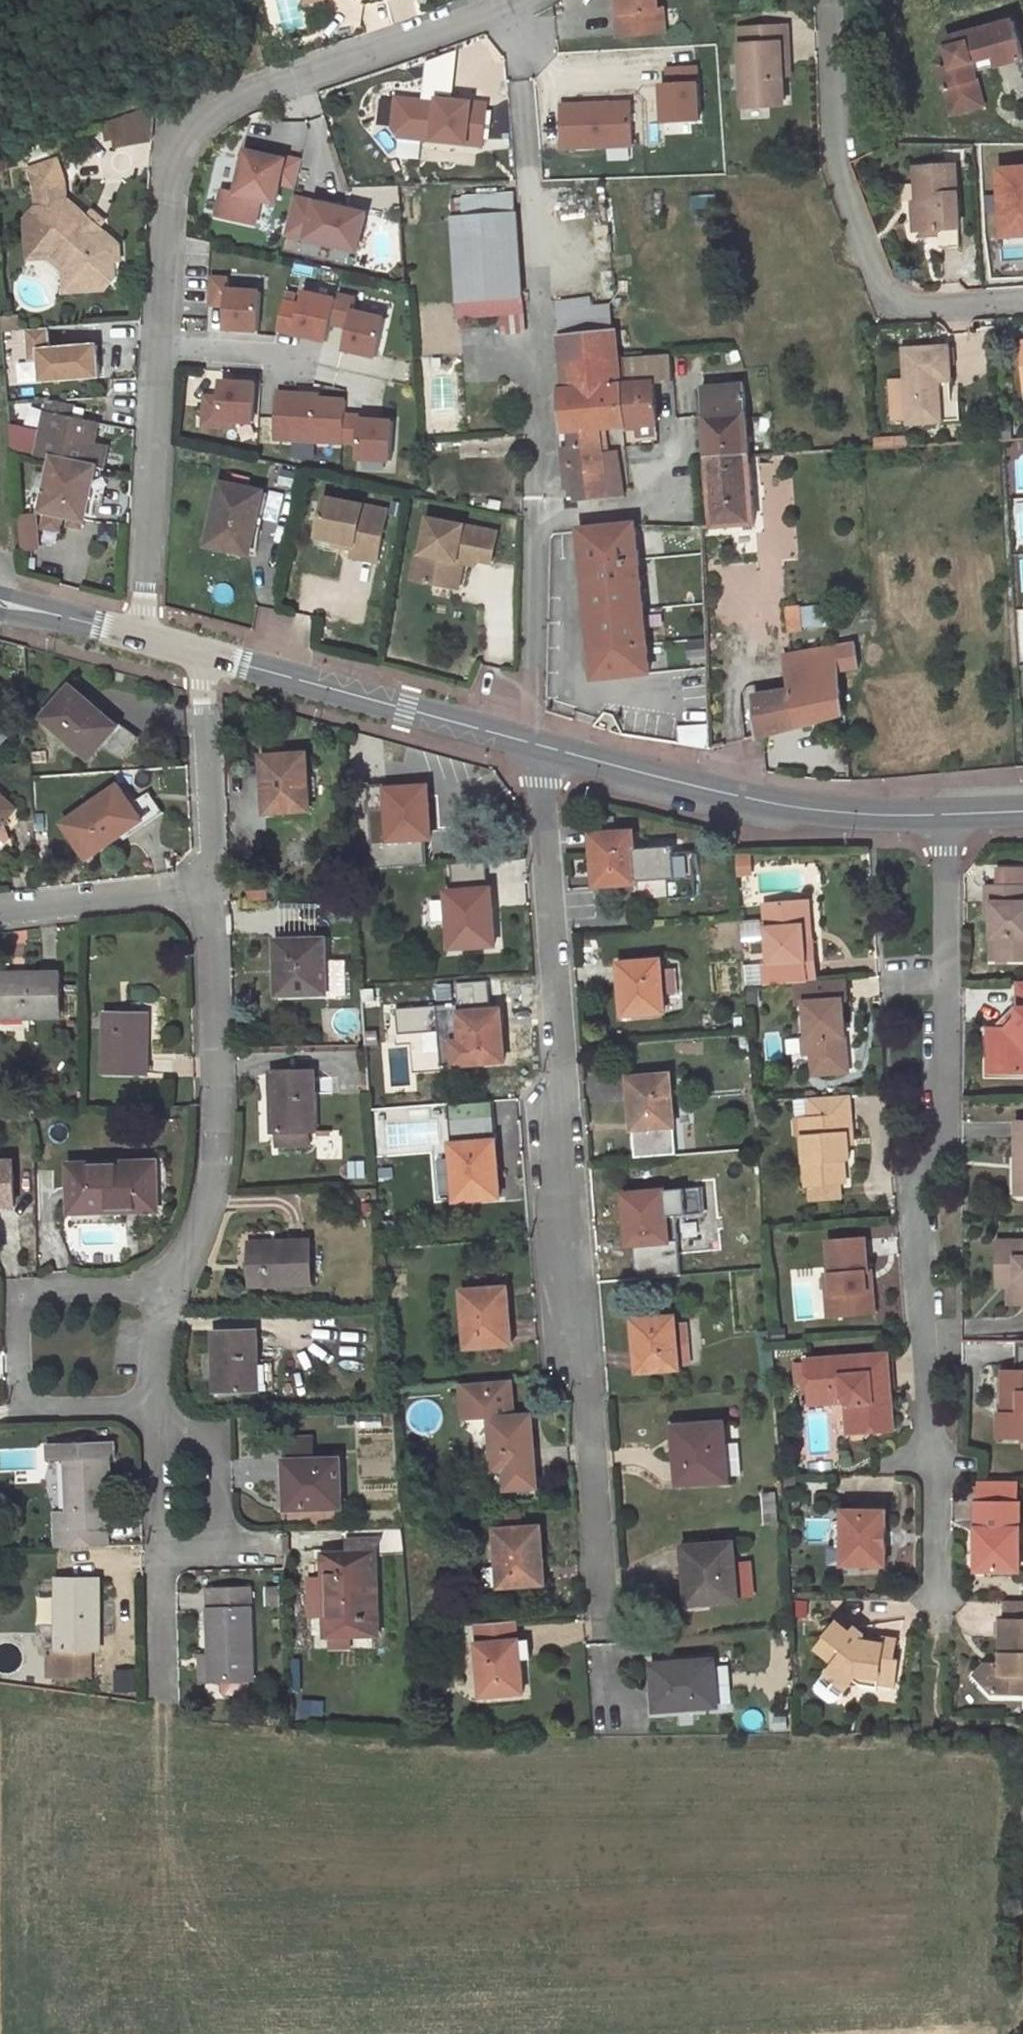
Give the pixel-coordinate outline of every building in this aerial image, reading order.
[(657,0),(622,0),(624,37),(666,33),(664,9),(658,9),(657,0)] [(1006,42),(1017,39),(1013,23),(945,39),(952,68),(941,70),(951,114),(982,106),(974,73),(972,63),(1009,54),(1006,42)] [(782,60),(791,60),(788,27),(740,30),(744,107),(766,106),(765,97),(784,96),(783,78),(782,60)] [(1022,61),(1017,39),(1006,42),(1009,54),(1011,64),(1022,61)] [(974,73),(1011,64),(1009,54),(972,63),(974,73)] [(792,77),(791,60),(782,60),(783,78),(792,77)] [(697,68),(668,69),(670,107),(662,107),(663,123),(700,121),(697,68)] [(440,104),(399,100),(396,131),(403,139),(486,148),(490,106),(440,101),(440,104)] [(630,103),(560,106),(561,150),(632,147),(630,103)] [(152,141),(154,107),(108,122),(115,146),(152,141)] [(296,187),(302,160),(285,156),(284,159),(245,150),(235,193),(221,189),(216,215),(255,223),(260,200),(275,203),(280,183),(296,187)] [(100,229),(88,217),(66,198),(66,180),(58,160),(30,170),(39,193),(39,209),(34,209),(37,250),(53,250),(74,268),(74,282),(115,279),(114,262),(122,261),(120,246),(100,229)] [(1003,239),(1022,238),(1022,164),(999,165),(1003,239)] [(923,231),(940,229),(959,229),(955,167),(916,169),(918,202),(920,231),(923,231)] [(454,217),(516,213),(515,194),(452,199),(454,217)] [(365,213),(293,197),(285,234),(357,250),(365,213)] [(912,232),(920,231),(918,202),(910,202),(912,232)] [(104,293),(115,279),(74,282),(74,268),(53,250),(37,250),(34,209),(33,209),(24,220),(27,262),(51,261),(63,272),(64,295),(104,293)] [(94,211),(88,217),(100,229),(105,222),(94,211)] [(524,313),(516,213),(454,217),(461,316),(504,314),(514,314),(524,313)] [(228,279),(212,278),(210,305),(225,306),(224,330),(258,332),(260,292),(227,290),(228,279)] [(300,306),(283,302),(276,331),(326,342),(330,324),(336,300),(303,293),(300,306)] [(337,295),(336,300),(330,324),(347,328),(343,350),(376,357),(385,319),(352,312),(355,299),(337,295)] [(591,297),(556,301),(559,337),(613,332),(611,305),(593,305),(591,297)] [(528,341),(524,313),(514,314),(516,334),(517,343),(528,341)] [(507,336),(516,334),(514,314),(504,314),(507,336)] [(613,332),(559,337),(567,431),(606,428),(625,427),(618,361),(613,332)] [(48,333),(27,334),(29,365),(39,364),(41,387),(99,383),(97,350),(50,353),(48,333)] [(907,379),(909,418),(910,424),(960,420),(959,403),(952,404),(949,348),(906,351),(907,379)] [(618,361),(625,427),(639,425),(656,424),(653,385),(667,383),(664,356),(618,361)] [(894,419),(909,418),(907,379),(892,380),(894,419)] [(219,398),(204,397),(203,424),(219,425),(219,421),(235,422),(252,423),(254,384),(220,382),(219,398)] [(708,457),(750,455),(744,386),(703,389),(708,457)] [(318,396),(276,394),(273,440),(342,444),(342,443),(343,416),(344,401),(318,400),(318,396)] [(47,402),(44,414),(36,455),(52,458),(41,512),(85,521),(89,500),(96,467),(102,468),(106,452),(103,447),(93,445),(96,424),(71,418),(73,407),(47,402)] [(44,414),(8,407),(12,450),(36,455),(44,414)] [(359,417),(343,416),(342,443),(357,444),(356,460),(390,462),(392,423),(359,421),(359,417)] [(656,424),(639,425),(640,437),(657,435),(656,424)] [(606,428),(567,431),(569,446),(573,489),(574,500),(624,496),(618,453),(610,454),(606,428)] [(573,489),(569,446),(560,447),(564,491),(573,489)] [(750,455),(708,457),(713,527),(714,530),(756,527),(750,455)] [(96,502),(102,468),(96,467),(89,500),(96,502)] [(249,555),(263,492),(222,482),(208,545),(249,555)] [(387,511),(325,499),(317,538),(334,542),(341,543),(340,548),(352,550),(351,558),(376,563),(387,511)] [(33,517),(18,518),(20,549),(36,548),(33,517)] [(496,534),(427,520),(420,555),(416,554),(411,581),(451,589),(457,557),(475,560),(490,563),(496,534)] [(651,674),(636,526),(636,525),(580,531),(595,680),(651,674)] [(475,560),(457,557),(451,589),(457,590),(463,565),(473,567),(475,560)] [(804,632),(803,627),(802,606),(787,607),(791,632),(804,632)] [(811,626),(809,606),(802,606),(803,627),(811,626)] [(819,606),(809,606),(811,626),(820,625),(819,606)] [(829,634),(812,637),(805,639),(806,652),(831,647),(829,634)] [(855,643),(831,647),(806,652),(784,655),(789,690),(815,685),(842,680),(842,672),(858,669),(855,643)] [(845,715),(842,680),(815,685),(819,722),(845,715)] [(760,738),(819,722),(815,685),(789,690),(754,696),(760,738)] [(72,686),(44,718),(91,760),(102,747),(120,758),(126,755),(139,739),(122,726),(117,727),(72,686)] [(680,744),(711,746),(710,711),(677,712),(680,744)] [(9,735),(0,727),(0,746),(9,735)] [(33,753),(34,765),(47,764),(47,753),(33,753)] [(307,755),(268,758),(269,769),(263,770),(264,797),(267,797),(269,814),(311,811),(307,755)] [(387,784),(368,785),(374,869),(426,866),(424,839),(425,839),(424,829),(431,828),(429,807),(430,807),(429,787),(387,790),(387,784)] [(119,788),(65,826),(88,859),(142,821),(119,788)] [(6,829),(21,814),(0,796),(0,827),(2,825),(6,829)] [(6,829),(2,825),(0,827),(0,855),(4,850),(3,847),(10,840),(11,837),(11,835),(9,832),(6,829)] [(592,853),(593,876),(601,875),(602,886),(636,883),(636,882),(634,852),(632,833),(594,835),(595,853),(592,853)] [(636,852),(634,852),(636,882),(638,881),(638,884),(694,880),(692,853),(674,855),(673,848),(636,850),(636,852)] [(488,935),(495,934),(493,907),(490,908),(488,889),(486,861),(451,864),(453,892),(447,892),(448,900),(449,921),(452,950),(489,947),(488,935)] [(992,961),(1022,960),(1022,869),(997,869),(997,887),(985,887),(985,904),(992,904),(992,919),(992,961)] [(269,883),(249,883),(250,900),(269,900),(269,883)] [(354,900),(354,886),(340,887),(340,901),(354,900)] [(449,921),(448,900),(430,902),(432,922),(449,921)] [(764,964),(765,985),(795,983),(816,981),(813,944),(810,944),(803,944),(800,902),(765,904),(769,964),(764,964)] [(807,902),(800,902),(803,944),(810,944),(807,902)] [(277,943),(277,962),(283,962),(284,976),(278,975),(279,995),(328,994),(327,982),(326,960),(325,942),(277,943)] [(621,982),(623,1006),(631,1005),(632,1015),(665,1013),(661,962),(622,964),(625,981),(621,982)] [(0,975),(0,1020),(60,1018),(60,974),(0,975)] [(846,979),(816,981),(795,983),(797,1002),(805,1002),(807,1039),(807,1041),(810,1041),(811,1055),(813,1075),(847,1073),(845,1036),(841,1037),(840,1023),(844,1023),(842,1001),(847,1001),(846,979)] [(470,984),(472,1012),(497,1011),(495,982),(470,984)] [(1020,982),(1019,1017),(1007,1028),(1007,1029),(989,1029),(989,1074),(1022,1074),(1022,982),(1020,982)] [(631,1005),(623,1006),(624,1016),(632,1015),(631,1005)] [(1007,1028),(1019,1017),(1012,1008),(1000,1019),(1007,1028)] [(503,1050),(502,1027),(499,1027),(497,1011),(472,1012),(459,1013),(463,1065),(497,1062),(497,1051),(503,1050)] [(149,1016),(107,1014),(105,1072),(148,1074),(149,1016)] [(807,1041),(807,1039),(802,1039),(803,1055),(811,1055),(810,1041),(807,1041)] [(315,1072),(270,1074),(272,1133),(278,1133),(278,1147),(311,1145),(310,1132),(317,1131),(315,1072)] [(630,1096),(635,1158),(676,1155),(670,1075),(632,1078),(633,1096),(630,1096)] [(414,1080),(397,1081),(399,1103),(416,1101),(414,1080)] [(849,1094),(808,1097),(811,1136),(801,1136),(804,1186),(808,1186),(838,1184),(845,1184),(843,1159),(849,1159),(846,1119),(851,1119),(849,1094)] [(808,1097),(793,1099),(796,1137),(801,1136),(811,1136),(808,1097)] [(448,1104),(454,1177),(456,1202),(500,1198),(498,1159),(494,1159),(490,1101),(448,1104)] [(14,1205),(14,1162),(0,1163),(0,1206),(14,1205)] [(157,1164),(72,1166),(72,1213),(96,1212),(96,1208),(157,1207),(157,1164)] [(838,1184),(808,1186),(809,1201),(839,1199),(838,1184)] [(703,1188),(628,1194),(630,1211),(626,1211),(628,1246),(635,1246),(638,1279),(684,1275),(679,1216),(706,1214),(703,1188)] [(832,1296),(825,1296),(827,1318),(874,1314),(873,1292),(865,1292),(864,1273),(867,1272),(867,1271),(864,1238),(829,1241),(831,1275),(832,1296)] [(310,1241),(251,1243),(252,1286),(311,1285),(310,1241)] [(997,1274),(1016,1274),(1016,1304),(1022,1304),(1022,1241),(998,1241),(997,1274)] [(871,1269),(867,1271),(867,1272),(864,1273),(865,1292),(873,1292),(871,1269)] [(1016,1274),(997,1274),(996,1288),(1009,1287),(1008,1304),(1016,1304),(1016,1274)] [(824,1275),(825,1296),(832,1296),(831,1275),(824,1275)] [(502,1300),(501,1289),(463,1292),(467,1349),(508,1346),(506,1329),(510,1329),(508,1300),(502,1300)] [(642,1330),(635,1330),(636,1356),(640,1355),(641,1372),(678,1369),(678,1365),(676,1348),(687,1348),(685,1327),(675,1328),(674,1317),(640,1320),(642,1330)] [(259,1390),(258,1363),(257,1333),(213,1334),(214,1392),(259,1390)] [(688,1365),(687,1348),(676,1348),(678,1365),(688,1365)] [(887,1354),(806,1360),(807,1364),(795,1364),(796,1381),(809,1381),(810,1398),(842,1397),(852,1404),(855,1433),(892,1430),(887,1354)] [(273,1363),(258,1363),(259,1390),(274,1390),(273,1363)] [(1007,1438),(1022,1437),(1022,1371),(1003,1371),(1004,1415),(1007,1415),(1007,1438)] [(525,1428),(525,1416),(512,1417),(510,1380),(461,1384),(464,1421),(490,1419),(492,1450),(493,1470),(505,1470),(508,1501),(537,1499),(535,1467),(533,1467),(531,1450),(534,1450),(532,1427),(525,1428)] [(999,1437),(1007,1438),(1007,1415),(1004,1415),(999,1415),(999,1437)] [(381,1419),(357,1419),(357,1428),(381,1427),(381,1419)] [(742,1476),(740,1444),(725,1445),(723,1426),(674,1429),(678,1483),(727,1480),(727,1477),(742,1476)] [(314,1461),(314,1454),(314,1439),(286,1439),(288,1509),(342,1507),(340,1460),(337,1460),(314,1461)] [(59,1527),(60,1548),(109,1546),(109,1526),(114,1526),(111,1459),(117,1459),(116,1442),(52,1444),(52,1461),(70,1460),(72,1513),(72,1527),(59,1527)] [(493,1470),(492,1450),(487,1451),(473,1466),(487,1479),(493,1470)] [(1020,1476),(977,1476),(977,1502),(1020,1502),(1020,1476)] [(763,1509),(778,1508),(778,1492),(762,1494),(763,1509)] [(977,1502),(976,1528),(981,1528),(982,1540),(976,1539),(976,1570),(1019,1571),(1020,1502),(977,1502)] [(780,1524),(778,1508),(763,1509),(765,1525),(780,1524)] [(881,1533),(887,1533),(887,1510),(843,1510),(843,1566),(887,1566),(887,1544),(882,1544),(881,1533)] [(72,1513),(59,1514),(59,1527),(72,1527),(72,1513)] [(506,1514),(507,1529),(522,1528),(521,1514),(506,1514)] [(522,1528),(507,1529),(496,1530),(498,1567),(500,1587),(541,1584),(540,1567),(543,1567),(541,1539),(535,1539),(535,1527),(522,1528)] [(380,1529),(345,1530),(346,1555),(324,1555),(324,1578),(325,1616),(325,1636),(377,1635),(375,1555),(380,1555),(380,1529)] [(733,1543),(684,1547),(689,1605),(737,1601),(733,1543)] [(485,1589),(500,1587),(498,1567),(483,1568),(485,1589)] [(325,1616),(324,1578),(310,1578),(311,1616),(325,1616)] [(60,1656),(61,1677),(91,1677),(91,1649),(99,1650),(99,1580),(58,1581),(58,1650),(61,1650),(60,1656)] [(282,1586),(269,1587),(270,1606),(283,1605),(282,1586)] [(214,1679),(255,1678),(253,1588),(216,1589),(217,1608),(212,1608),(214,1679)] [(1005,1619),(1022,1619),(1022,1602),(1005,1602),(1005,1619)] [(1005,1619),(1001,1619),(1002,1658),(1001,1670),(995,1663),(986,1663),(974,1674),(993,1693),(1022,1693),(1022,1619),(1005,1619)] [(518,1659),(517,1641),(516,1622),(476,1626),(481,1697),(517,1695),(516,1683),(522,1683),(520,1659),(518,1659)] [(863,1642),(864,1635),(855,1627),(850,1634),(837,1623),(816,1650),(834,1664),(829,1670),(849,1686),(854,1681),(858,1675),(895,1681),(899,1659),(894,1658),(898,1640),(884,1638),(883,1645),(863,1642)] [(864,1635),(863,1642),(883,1645),(884,1638),(864,1635)] [(530,1641),(517,1641),(518,1659),(520,1659),(531,1659),(530,1641)] [(49,1677),(61,1677),(60,1656),(49,1656),(49,1677)] [(675,1662),(653,1664),(656,1711),(718,1706),(714,1662),(675,1665),(675,1662)] [(726,1707),(734,1706),(731,1663),(723,1663),(726,1707)] [(849,1686),(829,1670),(816,1686),(817,1693),(830,1703),(837,1702),(849,1686)] [(894,1690),(895,1681),(858,1675),(854,1681),(858,1685),(894,1690)]
